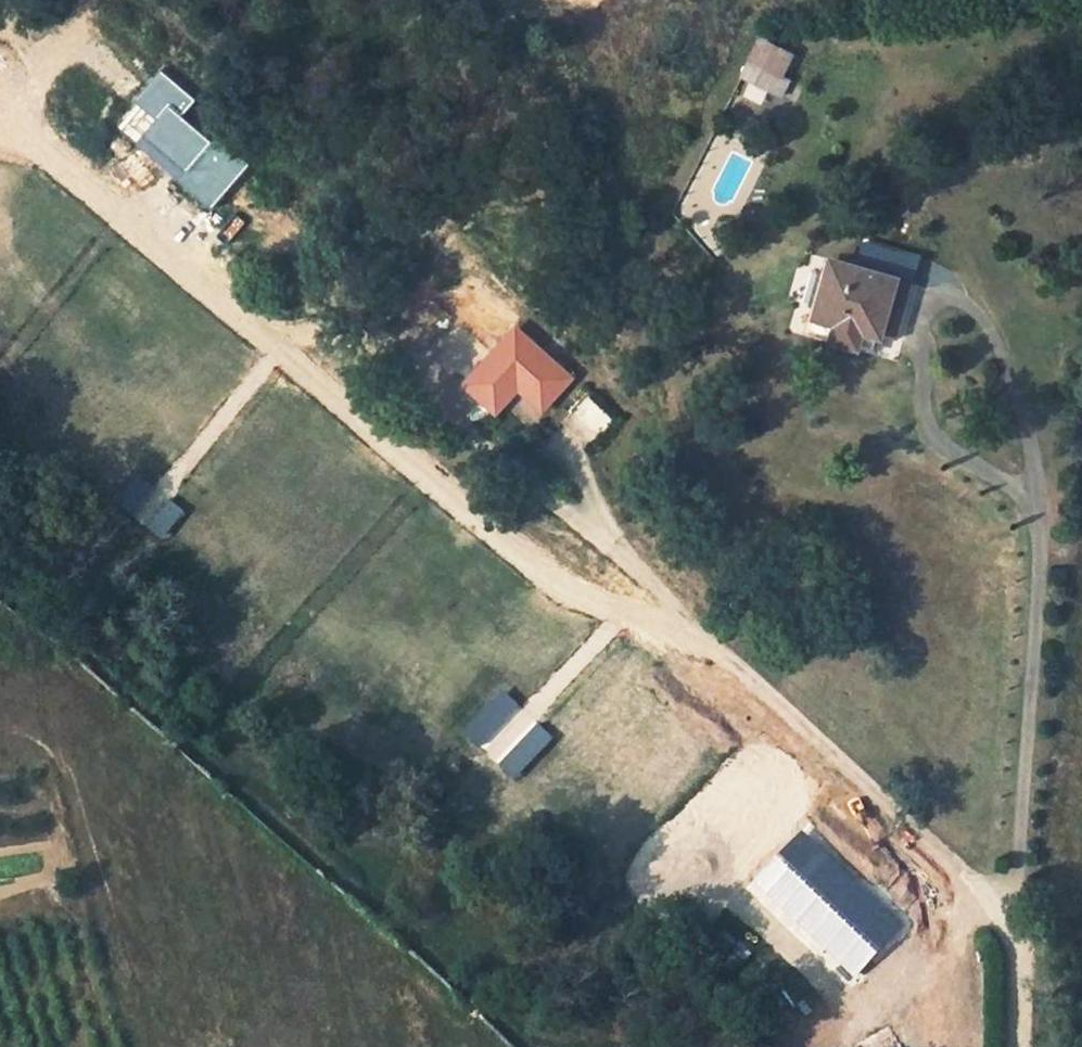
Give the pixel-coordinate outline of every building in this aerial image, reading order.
[(740,77),(780,97),(790,80),(749,60),(740,77)] [(895,280),(833,261),(812,332),(858,346),(863,329),(879,334),(895,280)] [(879,334),(897,339),(913,285),(895,280),(879,334)] [(514,329),(465,382),(495,410),(518,386),(541,407),(568,377),(514,329)] [(874,350),(879,334),(863,329),(858,346),(874,350)] [(584,391),(566,412),(597,440),(615,420),(584,391)]
